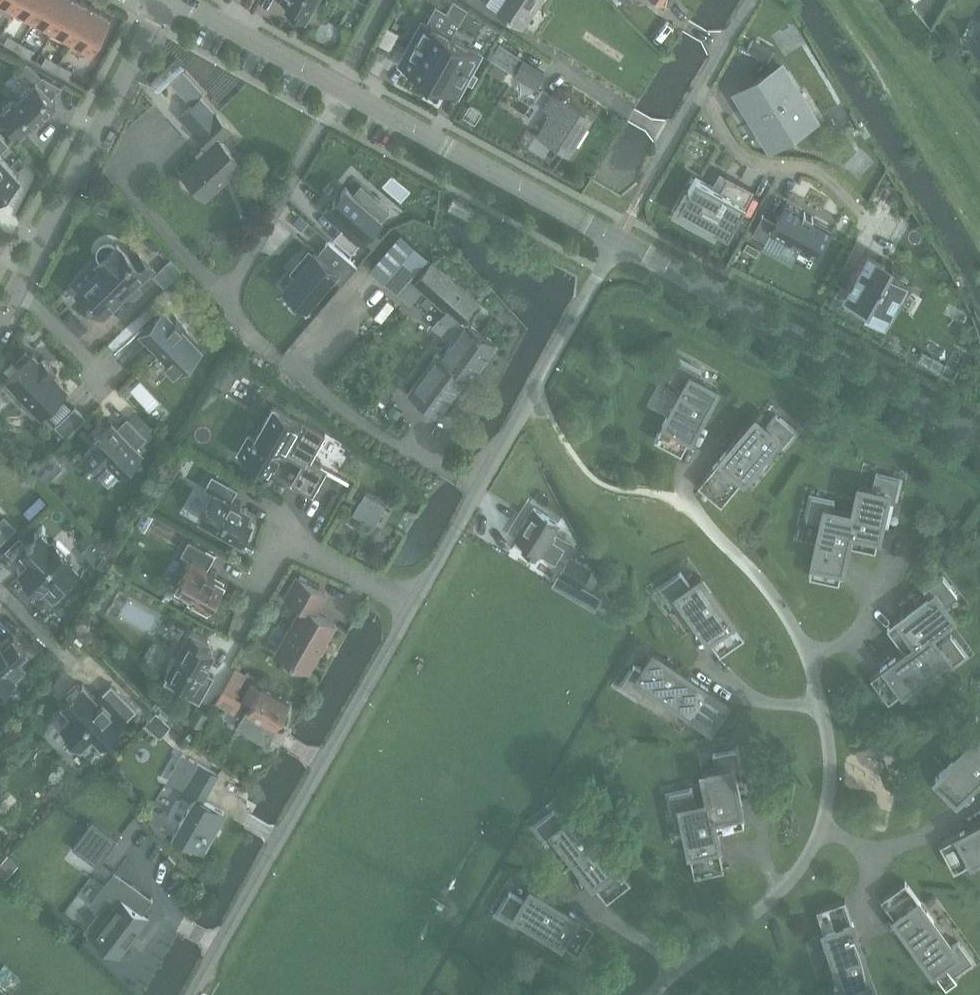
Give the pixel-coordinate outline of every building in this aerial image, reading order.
[(20,0),(0,0),(0,1),(15,9),(20,0)] [(44,0),(20,0),(15,9),(34,20),(44,0)] [(69,0),(44,0),(34,20),(53,30),(69,0)] [(91,6),(80,0),(69,0),(53,30),(72,40),(91,6)] [(291,2),(287,8),(303,17),(312,0),(287,0),(291,2)] [(496,11),(518,25),(530,7),(534,10),(541,0),(504,0),(496,11)] [(415,54),(407,70),(413,73),(412,76),(426,84),(452,37),(467,9),(454,1),(447,12),(436,6),(426,23),(425,22),(423,25),(421,24),(407,50),(415,54)] [(92,51),(110,17),(91,6),(72,40),(92,51)] [(399,33),(388,27),(379,44),(390,50),(399,33)] [(8,35),(3,43),(17,50),(21,42),(8,35)] [(452,37),(426,84),(440,92),(442,89),(449,93),(458,98),(467,82),(473,85),(478,75),(471,71),(479,56),(477,55),(479,51),(452,37)] [(774,50),(753,37),(746,49),(767,61),(774,50)] [(972,52),(979,57),(979,37),(972,52)] [(30,57),(34,49),(21,42),(17,50),(30,57)] [(489,60),(535,88),(545,71),(499,43),(489,60)] [(46,56),(41,63),(55,71),(59,63),(46,56)] [(176,58),(149,83),(158,93),(185,68),(176,58)] [(68,78),(72,70),(59,63),(55,71),(68,78)] [(810,120),(812,119),(780,67),(740,91),(748,104),(750,103),(757,115),(752,118),(761,133),(769,128),(776,139),(809,119),(810,120)] [(0,111),(0,113),(20,135),(32,124),(33,125),(56,104),(51,98),(62,87),(43,76),(36,82),(16,100),(15,98),(0,111)] [(551,112),(536,135),(568,154),(591,117),(554,93),(544,108),(551,112)] [(200,97),(180,116),(195,132),(194,132),(208,148),(182,173),(204,196),(241,162),(219,139),(230,129),(214,112),(200,97)] [(3,198),(16,187),(13,183),(19,177),(0,157),(0,195),(3,198)] [(679,209),(695,218),(698,214),(713,222),(711,226),(715,228),(715,229),(728,236),(753,189),(727,175),(719,190),(695,177),(681,203),(679,209)] [(345,186),(323,212),(341,228),(333,237),(351,252),(381,218),(367,205),(374,197),(361,185),(353,194),(345,186)] [(448,208),(469,219),(474,210),(453,199),(448,208)] [(762,216),(752,234),(765,241),(762,246),(778,255),(786,241),(816,257),(832,229),(812,218),(813,217),(812,216),(811,217),(804,214),(805,212),(804,212),(803,213),(785,203),(775,222),(763,216),(763,215),(762,214),(762,216)] [(300,215),(292,223),(301,231),(309,223),(300,215)] [(372,248),(381,238),(375,233),(366,243),(372,248)] [(400,234),(370,269),(397,292),(409,279),(413,282),(432,261),(400,234)] [(293,275),(283,287),(306,306),(332,276),(341,283),(357,265),(328,240),(317,253),(314,250),(313,252),(304,262),(301,259),(290,272),(293,275)] [(139,255),(134,260),(117,243),(115,245),(111,242),(107,241),(103,242),(100,245),(97,248),(97,252),(97,256),(100,260),(98,261),(103,267),(79,290),(97,309),(101,306),(106,311),(121,296),(125,299),(137,287),(133,284),(150,267),(139,255)] [(881,256),(869,249),(867,248),(845,290),(846,291),(855,295),(852,300),(866,307),(864,312),(885,324),(907,283),(887,272),(892,262),(881,256)] [(432,261),(413,282),(460,322),(478,300),(432,261)] [(139,330),(177,371),(201,348),(181,326),(182,325),(176,318),(175,319),(164,307),(139,330)] [(407,391),(439,414),(470,370),(474,372),(495,342),(466,321),(456,334),(449,329),(445,335),(452,340),(441,355),(436,352),(407,391)] [(945,362),(923,350),(918,359),(940,371),(945,362)] [(26,351),(15,361),(20,366),(18,368),(9,376),(7,379),(27,399),(22,404),(33,416),(38,411),(40,413),(67,386),(66,386),(52,372),(53,370),(54,370),(55,370),(42,356),(41,357),(39,359),(34,354),(35,353),(34,352),(30,356),(26,351)] [(717,388),(698,378),(701,371),(680,360),(669,381),(682,388),(654,439),(681,454),(717,388)] [(13,362),(4,371),(9,376),(18,368),(13,362)] [(382,388),(376,397),(385,403),(391,394),(382,388)] [(392,404),(387,412),(397,419),(402,411),(392,404)] [(249,436),(239,454),(267,471),(273,460),(274,461),(280,452),(302,464),(291,484),(313,496),(327,469),(311,460),(325,434),(274,405),(255,438),(254,437),(253,438),(249,436)] [(66,438),(86,418),(75,407),(55,426),(66,438)] [(721,504),(773,443),(779,448),(794,430),(776,414),(766,426),(755,417),(698,485),(721,504)] [(91,441),(94,444),(81,457),(101,477),(114,465),(121,471),(141,451),(137,447),(147,437),(127,417),(117,427),(114,424),(105,433),(102,430),(91,441)] [(45,466),(37,472),(47,482),(53,476),(45,466)] [(873,488),(859,485),(853,513),(846,544),(847,545),(875,551),(886,500),(894,502),(900,479),(876,473),(873,488)] [(251,524),(245,520),(249,512),(239,507),(241,504),(232,500),(238,489),(211,475),(204,489),(213,494),(201,517),(204,518),(203,522),(214,528),(216,525),(242,539),(251,524)] [(835,501),(811,496),(806,519),(821,523),(809,576),(839,583),(847,545),(846,544),(853,513),(833,509),(835,501)] [(360,501),(353,514),(374,526),(381,512),(360,501)] [(533,507),(516,536),(527,544),(523,552),(535,559),(539,552),(555,562),(562,551),(570,556),(575,547),(552,533),(558,523),(533,507)] [(14,528),(4,517),(0,521),(0,542),(14,528)] [(85,531),(77,539),(85,547),(93,539),(85,531)] [(53,539),(50,542),(42,534),(23,552),(32,560),(21,570),(40,589),(50,579),(57,586),(75,568),(68,561),(71,558),(53,539)] [(19,535),(5,549),(12,557),(27,543),(19,535)] [(208,612),(218,594),(219,594),(224,584),(214,578),(215,576),(205,571),(215,554),(188,540),(181,554),(191,559),(176,586),(191,595),(190,597),(191,597),(189,601),(208,612)] [(570,556),(560,573),(579,585),(590,568),(570,556)] [(116,576),(109,572),(105,579),(112,583),(116,576)] [(661,586),(675,606),(682,601),(720,655),(744,637),(701,576),(690,585),(681,572),(661,586)] [(307,670),(334,623),(314,612),(325,593),(297,577),(286,597),(302,607),(276,652),(307,670)] [(957,596),(942,577),(923,591),(928,597),(887,628),(904,651),(905,652),(930,633),(930,634),(953,616),(945,605),(957,596)] [(579,585),(573,596),(594,609),(600,598),(579,585)] [(212,650),(204,646),(208,639),(192,630),(177,656),(174,654),(167,667),(170,669),(163,681),(186,693),(185,694),(199,702),(214,676),(204,670),(209,661),(206,660),(212,650)] [(950,635),(938,644),(930,634),(930,633),(905,652),(904,651),(870,677),(888,702),(941,662),(946,668),(965,654),(950,635)] [(15,679),(7,670),(27,650),(14,637),(4,646),(0,642),(0,694),(15,679)] [(649,685),(710,726),(727,701),(653,651),(641,669),(634,665),(621,685),(641,698),(649,685)] [(247,674),(236,667),(215,702),(233,713),(242,698),(235,694),(247,674)] [(70,696),(63,703),(73,713),(61,725),(80,744),(92,733),(102,743),(137,709),(115,688),(100,702),(82,684),(80,686),(77,683),(66,693),(70,696)] [(286,707),(288,704),(251,683),(242,699),(251,704),(247,711),(245,710),(236,726),(265,743),(274,727),(275,727),(281,716),(285,715),(287,710),(286,707)] [(188,719),(201,726),(208,713),(195,707),(188,719)] [(170,725),(155,712),(144,724),(159,737),(170,725)] [(970,745),(936,778),(957,800),(979,777),(979,720),(977,717),(959,734),(970,745)] [(716,769),(702,772),(708,800),(715,831),(716,831),(744,825),(733,774),(741,773),(736,750),(713,754),(716,769)] [(182,754),(167,780),(194,795),(179,821),(177,825),(172,835),(204,853),(227,813),(205,800),(219,775),(182,754)] [(708,800),(695,803),(692,788),(669,793),(674,816),(681,815),(694,876),(724,869),(716,831),(715,831),(708,800)] [(557,838),(607,901),(630,882),(575,812),(564,821),(554,809),(536,824),(550,843),(557,838)] [(92,820),(72,847),(110,876),(101,887),(89,904),(98,911),(84,930),(119,957),(149,916),(143,912),(153,899),(114,870),(114,871),(101,862),(118,839),(92,820)] [(940,845),(954,871),(979,857),(979,823),(940,845)] [(0,863),(0,871),(6,876),(17,865),(7,856),(0,863)] [(933,971),(944,963),(953,975),(973,961),(959,942),(952,946),(905,881),(881,899),(933,971)] [(522,918),(578,953),(594,927),(531,888),(523,900),(510,892),(497,912),(518,925),(522,918)] [(816,910),(842,986),(834,988),(836,994),(862,994),(860,989),(873,984),(845,900),(816,910)]
